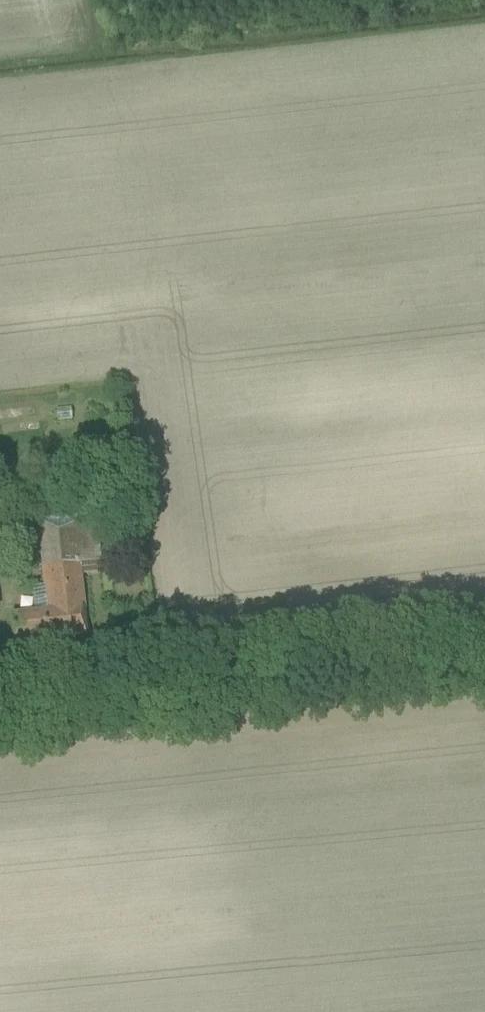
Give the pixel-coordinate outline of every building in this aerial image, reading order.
[(11,624),(13,644),(87,636),(85,616),(80,566),(100,564),(95,518),(38,524),(47,614),(11,618),(11,624)]
